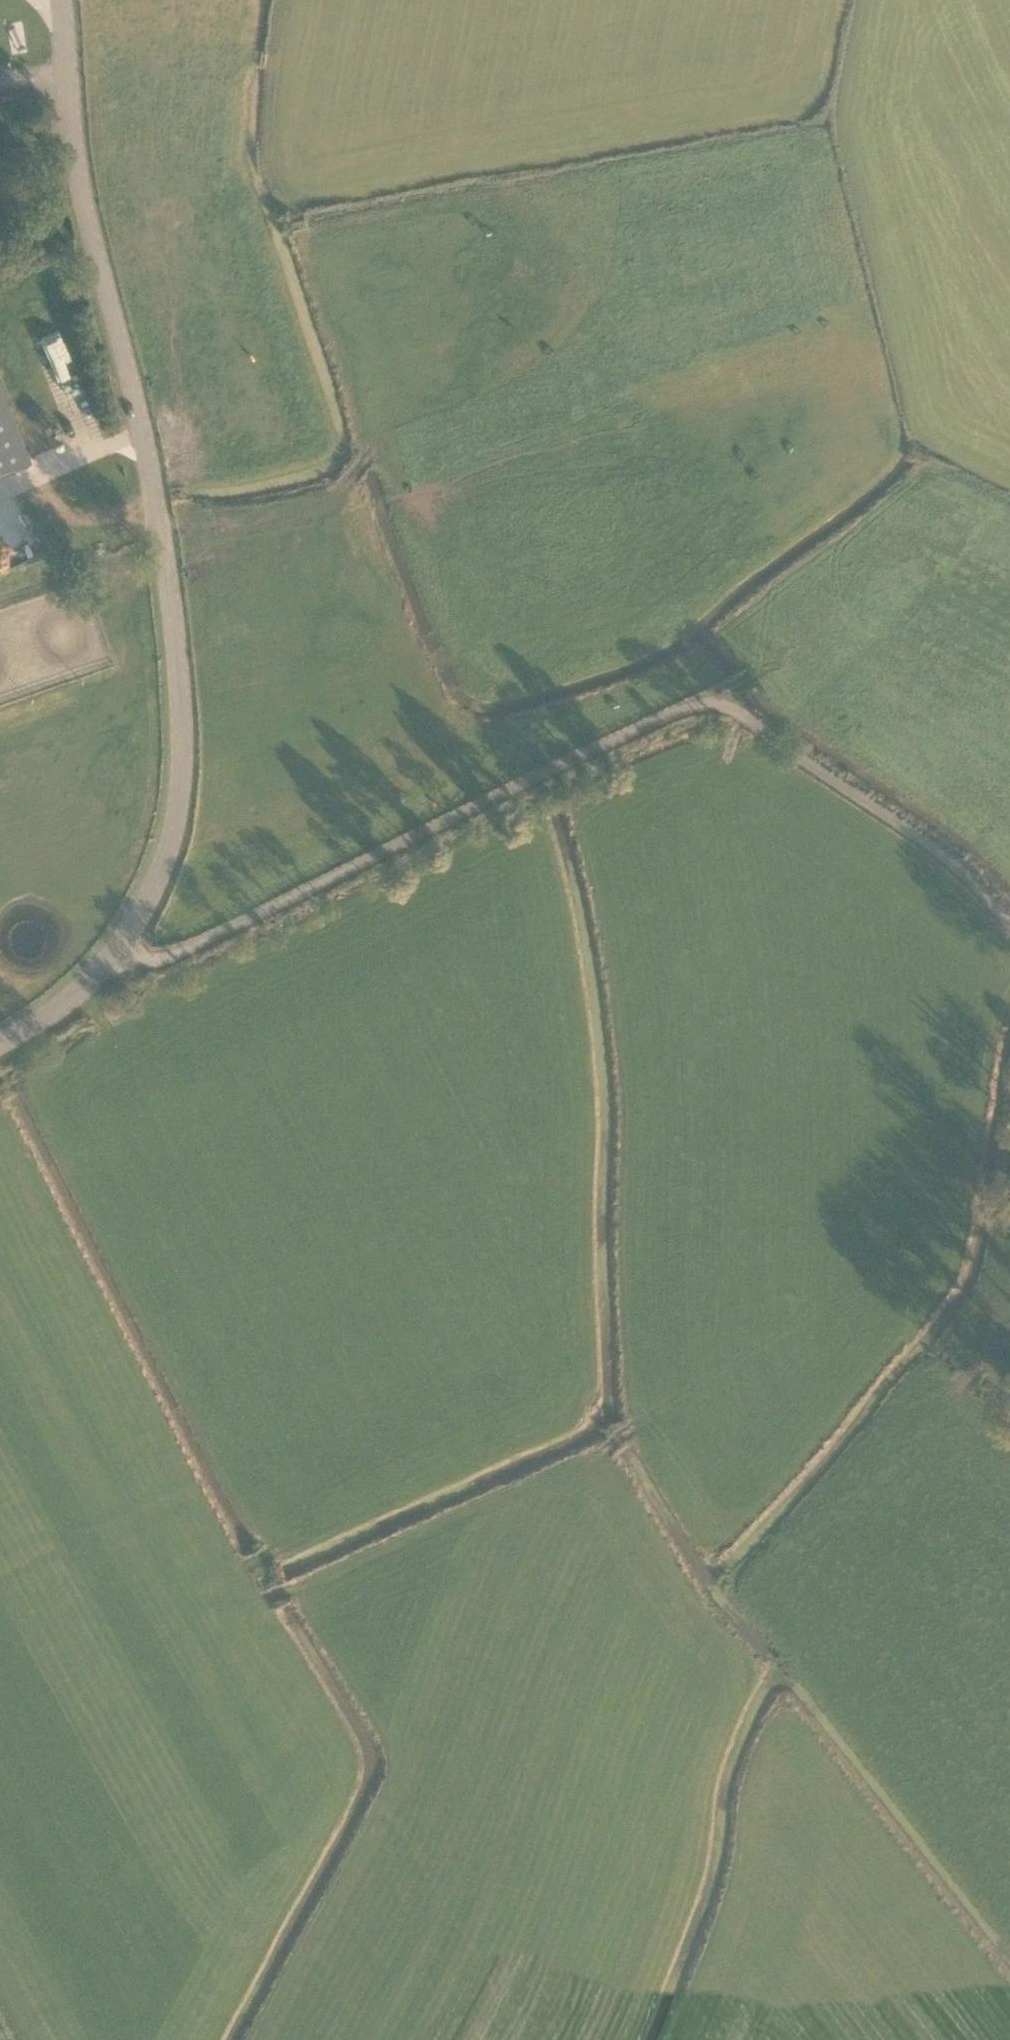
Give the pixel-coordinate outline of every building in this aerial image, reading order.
[(28,459),(0,385),(0,470),(28,459)] [(26,507),(12,516),(27,541),(42,533),(26,507)]
